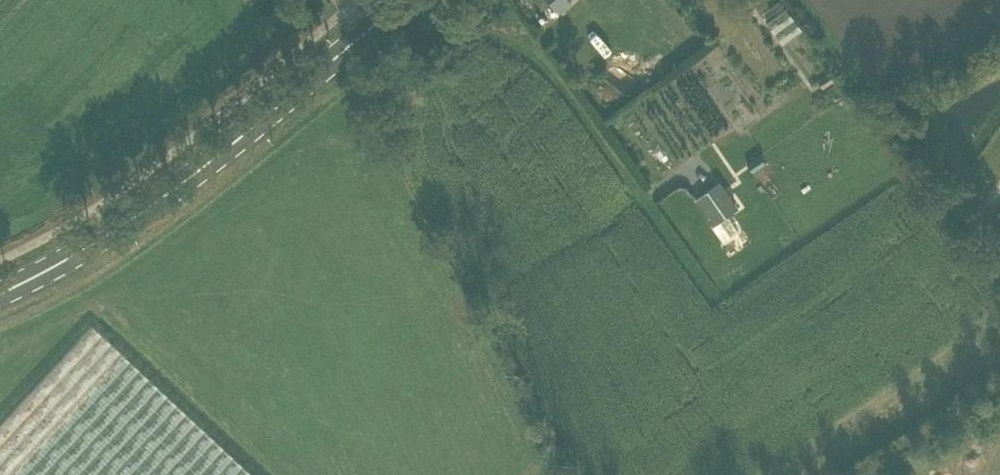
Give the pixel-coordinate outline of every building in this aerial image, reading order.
[(550,2),(558,10),(570,0),(549,0),(550,2)] [(787,8),(767,20),(780,41),(800,29),(787,8)] [(693,195),(710,222),(737,205),(720,178),(693,195)] [(92,324),(0,423),(0,474),(256,474),(92,324)]
